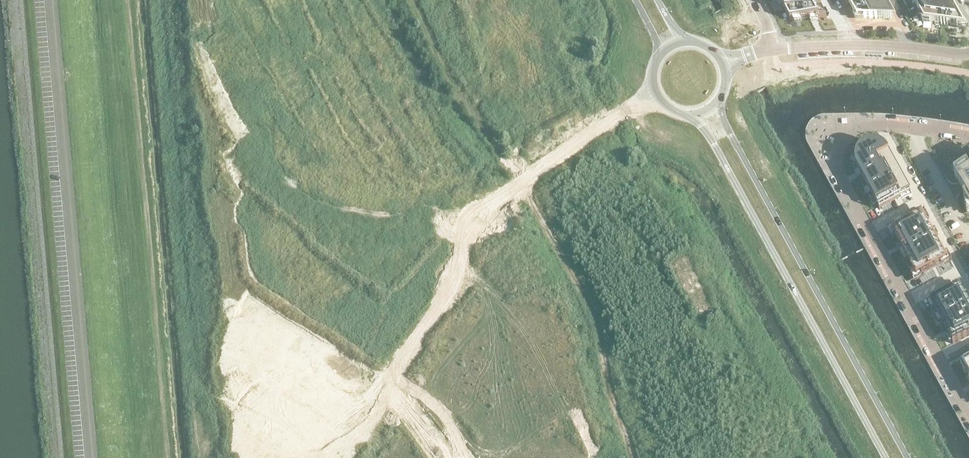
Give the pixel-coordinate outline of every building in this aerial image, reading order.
[(790,21),(810,19),(817,19),(827,18),(817,0),(779,0),(790,21)] [(857,17),(892,19),(885,6),(883,1),(883,2),(882,0),(848,0),(857,17)] [(924,22),(941,24),(942,25),(942,24),(944,24),(944,25),(945,25),(947,25),(948,25),(965,27),(950,0),(913,0),(924,22)] [(856,160),(856,163),(856,165),(857,168),(858,171),(859,171),(860,170),(863,175),(862,175),(862,176),(861,176),(880,210),(911,193),(890,153),(888,151),(886,149),(884,147),(882,146),(879,145),(876,144),(873,144),(871,144),(868,145),(865,146),(863,148),(861,150),(859,152),(858,154),(857,157),(856,160)] [(957,177),(956,178),(959,184),(967,199),(964,200),(968,209),(968,171),(957,177)] [(923,214),(891,231),(917,279),(949,261),(923,214)] [(930,302),(953,344),(968,336),(968,299),(962,285),(930,302)]
